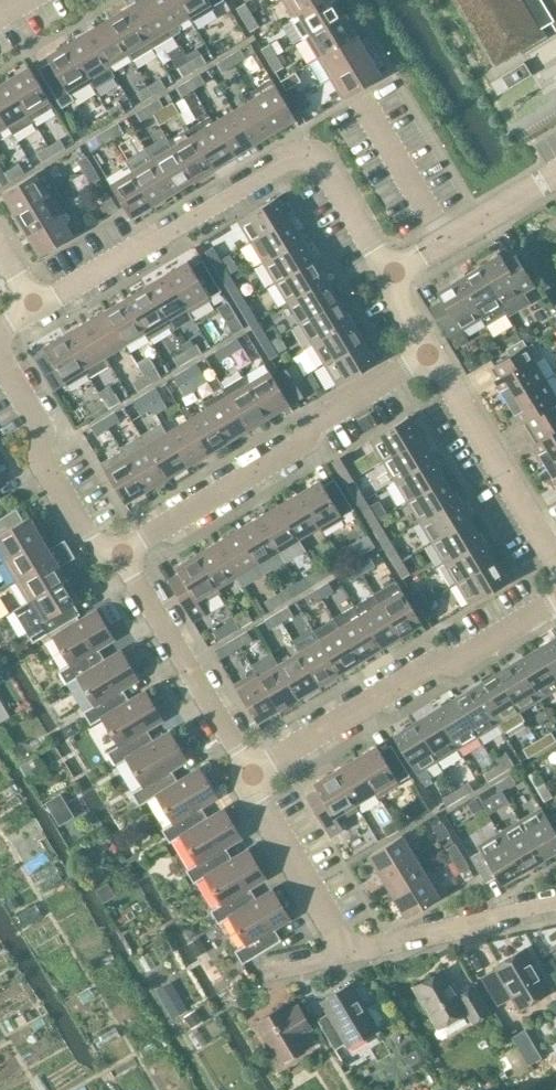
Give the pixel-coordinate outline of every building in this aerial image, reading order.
[(128,7),(153,47),(173,35),(152,0),(139,0),(128,7)] [(173,35),(179,31),(180,27),(178,22),(189,16),(190,15),(180,0),(152,0),(173,35)] [(190,15),(189,16),(191,20),(213,7),(212,6),(223,0),(180,0),(190,15)] [(293,17),(322,0),(283,0),(293,17)] [(306,37),(344,15),(335,0),(322,0),(293,17),(290,19),(302,39),(306,37)] [(492,60),(500,62),(539,38),(541,30),(540,27),(551,20),(555,28),(555,0),(456,0),(492,60)] [(236,7),(243,19),(252,14),(244,2),(236,7)] [(128,7),(108,19),(128,52),(133,60),(153,47),(128,7)] [(252,14),(243,19),(250,31),(259,26),(252,14)] [(306,37),(318,58),(356,35),(344,15),(306,37)] [(108,19),(88,31),(107,64),(128,52),(108,19)] [(88,31),(67,44),(87,77),(88,76),(107,64),(88,31)] [(318,58),(330,78),(368,55),(356,35),(318,58)] [(261,48),(268,60),(276,55),(269,43),(261,48)] [(87,77),(67,44),(46,56),(50,62),(38,69),(57,100),(62,107),(74,100),(70,93),(91,81),(88,76),(87,77)] [(179,46),(168,53),(182,76),(194,69),(189,61),(185,55),(179,46)] [(196,48),(185,55),(189,61),(200,54),(196,48)] [(241,49),(229,56),(234,65),(246,57),(241,49)] [(200,54),(189,61),(194,69),(206,62),(201,54),(200,54)] [(276,55),(268,60),(275,72),(283,67),(276,55)] [(368,55),(330,78),(343,99),(381,76),(368,55)] [(234,65),(229,56),(217,63),(222,72),(234,65)] [(501,75),(490,82),(497,95),(509,88),(532,74),(524,62),(501,75)] [(29,67),(8,79),(32,119),(53,107),(29,67)] [(295,72),(280,81),(285,89),(294,84),(296,82),(298,76),(295,72)] [(200,74),(188,81),(192,89),(204,82),(200,74)] [(0,84),(0,113),(7,125),(13,135),(34,122),(32,119),(8,79),(0,84)] [(160,79),(148,86),(153,94),(165,87),(160,79)] [(250,91),(254,98),(274,131),(295,118),(271,79),(250,91)] [(192,89),(188,81),(176,88),(181,96),(192,89)] [(285,89),(293,101),(301,96),(294,84),(285,89)] [(153,94),(148,86),(136,93),(141,101),(153,94)] [(301,96),(293,101),(300,113),(308,108),(301,96)] [(147,105),(152,114),(158,123),(168,116),(163,107),(164,107),(159,98),(147,105)] [(254,98),(233,110),(254,143),(274,131),(254,98)] [(119,103),(107,110),(112,118),(124,111),(119,103)] [(140,121),(152,114),(147,105),(135,112),(140,121)] [(233,110),(213,122),(233,155),(254,143),(233,110)] [(189,128),(213,168),(233,155),(213,122),(209,116),(189,128)] [(106,130),(111,138),(119,152),(131,144),(118,123),(106,130)] [(91,134),(85,124),(75,130),(81,140),(91,134)] [(188,128),(168,140),(192,180),(213,168),(189,128),(188,128)] [(111,138),(106,130),(94,137),(99,145),(111,138)] [(60,139),(48,146),(53,154),(65,147),(60,139)] [(163,153),(152,159),(172,192),(192,180),(168,140),(159,146),(163,153)] [(53,154),(48,146),(36,153),(41,161),(53,154)] [(77,160),(84,172),(92,167),(85,155),(77,160)] [(137,159),(127,165),(152,205),(172,192),(152,159),(141,166),(137,159)] [(19,163),(7,170),(12,179),(24,172),(19,163)] [(7,170),(4,172),(0,165),(0,186),(12,179),(7,170)] [(152,205),(127,165),(106,177),(111,184),(130,218),(152,205)] [(92,167),(84,172),(91,184),(99,179),(92,167)] [(2,193),(15,214),(56,188),(44,168),(2,193)] [(15,214),(27,234),(60,214),(69,209),(56,188),(15,214)] [(102,202),(109,214),(117,209),(110,197),(102,202)] [(239,220),(251,241),(289,218),(276,198),(276,197),(239,220)] [(60,214),(27,234),(40,255),(73,235),(60,214)] [(251,241),(263,262),(301,239),(289,218),(251,241)] [(263,262),(276,282),(314,259),(301,239),(263,262)] [(214,246),(205,252),(212,264),(221,259),(215,248),(214,246)] [(500,254),(479,267),(502,304),(534,285),(516,255),(505,262),(500,254)] [(187,261),(167,273),(186,307),(188,312),(210,298),(209,297),(221,291),(202,259),(191,266),(187,261)] [(221,259),(212,264),(221,279),(230,274),(221,259)] [(276,282),(288,302),(326,280),(314,259),(276,282)] [(479,267),(458,279),(481,317),(486,326),(506,313),(502,304),(479,267)] [(167,273),(146,286),(166,319),(186,307),(167,273)] [(481,317),(458,279),(438,292),(442,300),(431,306),(447,332),(456,348),(468,340),(461,329),(481,317)] [(288,302),(300,323),(338,300),(326,280),(288,302)] [(146,286),(125,298),(145,331),(150,338),(171,327),(166,319),(146,286)] [(229,292),(237,305),(246,301),(238,287),(229,292)] [(125,298),(105,310),(125,343),(145,331),(125,298)] [(300,323),(313,343),(351,320),(338,300),(300,323)] [(246,301),(237,305),(246,319),(254,314),(246,301)] [(228,302),(217,308),(232,334),(243,327),(228,302)] [(105,310),(85,322),(104,355),(125,343),(105,310)] [(313,343),(325,364),(363,341),(351,320),(313,343)] [(85,322),(64,335),(84,368),(85,367),(87,372),(90,376),(110,365),(104,355),(85,322)] [(538,336),(531,325),(520,332),(526,343),(538,336)] [(254,333),(262,346),(270,342),(262,328),(254,333)] [(84,368),(64,335),(43,347),(46,353),(35,359),(54,391),(65,383),(66,385),(87,372),(85,367),(84,368)] [(237,338),(225,345),(231,353),(242,346),(237,338)] [(506,349),(510,356),(527,346),(522,338),(506,349)] [(181,344),(185,350),(190,359),(201,352),(197,343),(193,345),(190,339),(181,344)] [(363,341),(325,364),(338,385),(375,362),(363,341)] [(270,342),(262,346),(270,359),(278,355),(270,342)] [(495,381),(507,402),(545,379),(533,359),(540,355),(532,343),(527,346),(510,356),(494,366),(502,377),(495,381)] [(231,353),(225,345),(213,352),(219,361),(231,353)] [(190,359),(185,350),(173,357),(178,366),(190,359)] [(483,364),(477,353),(461,363),(467,374),(483,364)] [(197,362),(185,369),(190,378),(201,371),(197,362)] [(279,373),(287,386),(302,377),(295,365),(288,370),(287,368),(279,373)] [(156,368),(144,375),(148,383),(161,376),(156,368)] [(190,378),(185,369),(173,376),(178,385),(190,378)] [(269,370),(248,383),(268,416),(289,403),(269,370)] [(148,383),(144,375),(132,382),(137,391),(148,383)] [(244,375),(223,388),(247,428),(268,416),(248,383),(244,375)] [(302,377),(287,386),(295,400),(303,395),(302,394),(310,389),(302,377)] [(533,430),(555,416),(555,397),(545,379),(507,402),(520,423),(527,419),(533,430)] [(156,387),(144,394),(149,402),(161,395),(156,387)] [(204,402),(207,407),(227,440),(247,428),(223,388),(223,390),(204,402)] [(103,399),(108,408),(120,401),(115,392),(103,399)] [(149,402),(144,394),(132,401),(137,410),(149,402)] [(207,407),(187,419),(207,453),(227,440),(207,407)] [(115,411),(103,418),(108,427),(120,420),(115,411)] [(359,420),(366,431),(377,424),(370,413),(359,420)] [(546,466),(555,459),(555,416),(533,430),(540,440),(533,445),(546,466)] [(370,439),(383,460),(421,437),(408,417),(370,439)] [(108,427),(103,418),(91,426),(96,434),(108,427)] [(187,419),(167,432),(186,465),(207,453),(187,419)] [(166,477),(186,465),(167,432),(161,423),(140,435),(146,444),(166,477)] [(145,489),(166,477),(146,444),(140,435),(120,447),(122,450),(126,456),(145,489)] [(383,460),(395,481),(433,458),(421,437),(383,460)] [(145,489),(126,456),(122,450),(101,462),(104,468),(104,469),(124,502),(145,489)] [(332,463),(345,484),(353,479),(360,475),(347,453),(332,463)] [(395,481),(407,501),(445,478),(433,458),(395,481)] [(546,466),(555,483),(555,459),(546,466)] [(319,480),(298,492),(318,526),(321,530),(342,517),(341,516),(353,509),(334,478),(323,485),(319,480)] [(407,501),(420,522),(458,499),(445,478),(407,501)] [(353,479),(345,484),(353,497),(361,492),(353,479)] [(298,492),(278,504),(298,538),(318,526),(298,492)] [(420,522),(432,542),(470,519),(458,499),(420,522)] [(278,504),(257,517),(278,550),(298,538),(278,504)] [(361,510),(369,524),(377,519),(369,506),(361,510)] [(3,560),(5,560),(41,538),(28,516),(23,520),(16,508),(0,518),(0,554),(3,560)] [(257,517),(237,529),(257,563),(278,550),(257,517)] [(369,524),(382,545),(390,540),(377,519),(369,524)] [(432,542),(445,562),(482,539),(470,519),(432,542)] [(237,529),(217,541),(237,575),(257,563),(237,529)] [(369,535),(355,543),(361,554),(362,555),(376,547),(375,546),(369,535)] [(3,560),(16,581),(17,580),(54,558),(41,538),(5,560),(3,560)] [(53,546),(58,555),(69,548),(64,539),(53,546)] [(445,562),(457,582),(494,560),(482,539),(445,562)] [(382,545),(394,565),(402,560),(390,540),(382,545)] [(217,541),(197,554),(216,587),(217,586),(237,575),(217,541)] [(69,548),(58,555),(63,564),(75,557),(69,548)] [(197,554),(176,566),(179,572),(168,579),(192,620),(205,613),(199,604),(220,591),(217,587),(216,587),(197,554)] [(369,557),(357,564),(362,572),(374,565),(369,557)] [(16,581),(28,602),(29,601),(66,578),(54,558),(17,580),(16,581)] [(402,560),(394,565),(402,578),(410,573),(402,560)] [(494,560),(457,582),(470,604),(507,581),(494,560)] [(329,562),(316,570),(321,578),(334,571),(329,562)] [(362,572),(357,564),(345,571),(350,580),(362,572)] [(316,570),(296,582),(301,590),(321,578),(316,570)] [(28,602),(13,610),(32,642),(49,633),(80,614),(73,602),(78,599),(66,578),(29,601),(28,602)] [(396,580),(374,593),(400,635),(422,623),(401,590),(396,580)] [(296,582),(276,594),(281,603),(301,590),(296,582)] [(328,582),(316,589),(321,597),(333,590),(328,582)] [(411,592),(419,606),(427,601),(419,588),(411,592)] [(321,597),(316,589),(304,596),(310,605),(321,597)] [(374,593),(354,605),(380,648),(400,635),(374,593)] [(281,603),(276,594),(264,601),(269,610),(281,603)] [(427,601),(419,606),(427,619),(434,614),(427,601)] [(354,605),(334,617),(359,660),(380,648),(354,605)] [(288,606),(276,613),(281,621),(293,614),(288,606)] [(66,684),(77,677),(105,660),(105,659),(98,648),(105,644),(109,631),(96,609),(53,635),(70,664),(58,671),(66,684)] [(235,619),(240,627),(252,620),(247,611),(235,619)] [(281,621),(276,613),(264,620),(269,629),(281,621)] [(210,627),(217,640),(237,628),(230,615),(210,627)] [(314,630),(319,639),(339,672),(359,660),(334,617),(314,630)] [(247,631),(235,638),(240,646),(252,639),(247,631)] [(537,648),(555,679),(555,637),(537,648)] [(240,646),(235,638),(223,645),(228,653),(240,646)] [(300,650),(299,651),(318,684),(339,672),(319,639),(300,650)] [(517,661),(535,691),(539,698),(555,688),(555,679),(537,648),(517,661)] [(91,724),(102,718),(102,717),(130,700),(129,699),(122,689),(130,684),(133,671),(120,650),(105,659),(105,660),(77,677),(94,705),(83,711),(91,724)] [(299,651),(278,664),(298,697),(318,684),(299,651)] [(517,661),(496,673),(502,682),(519,711),(539,698),(535,691),(517,661)] [(258,676),(278,709),(298,697),(278,664),(258,676)] [(258,676),(252,667),(246,670),(245,675),(246,676),(234,684),(257,722),(278,709),(258,676)] [(475,685),(498,723),(504,732),(524,720),(519,711),(502,682),(496,673),(475,685)] [(475,685),(455,697),(478,735),(498,723),(475,685)] [(129,699),(130,700),(102,717),(102,718),(118,745),(107,752),(115,765),(126,758),(126,757),(154,740),(153,740),(147,729),(154,725),(157,711),(145,690),(129,699)] [(455,697),(435,710),(458,748),(478,735),(455,697)] [(8,716),(0,702),(0,721),(8,716)] [(435,710),(415,722),(437,760),(458,748),(435,710)] [(73,722),(62,729),(67,738),(78,731),(73,722)] [(437,760),(415,722),(393,735),(416,772),(422,782),(431,777),(425,767),(437,760)] [(139,805),(156,795),(156,794),(178,781),(171,770),(178,766),(182,752),(169,731),(153,740),(154,740),(126,757),(126,758),(127,759),(143,786),(132,792),(139,805)] [(550,732),(537,740),(542,749),(555,741),(550,732)] [(542,749),(537,740),(524,749),(529,757),(542,749)] [(376,745),(355,758),(375,791),(374,791),(378,796),(399,783),(398,782),(410,775),(391,744),(380,751),(376,745)] [(510,757),(497,765),(501,773),(515,765),(510,757)] [(33,758),(19,766),(28,780),(36,775),(32,769),(37,766),(33,758)] [(355,758),(335,770),(355,803),(374,791),(375,791),(355,758)] [(501,773),(497,765),(483,774),(487,781),(501,773)] [(169,842),(181,835),(180,835),(208,818),(201,807),(209,803),(212,789),(199,768),(178,781),(156,794),(156,795),(173,823),(161,829),(169,842)] [(355,803),(335,770),(314,783),(317,788),(306,795),(325,826),(336,819),(336,820),(358,808),(355,803)] [(528,774),(536,788),(544,783),(536,770),(528,774)] [(510,775),(497,783),(502,790),(515,782),(510,775)] [(468,782),(455,790),(460,798),(473,790),(468,782)] [(502,790),(497,783),(484,791),(488,798),(502,790)] [(544,783),(536,788),(544,801),(552,796),(544,783)] [(460,798),(455,790),(442,798),(447,806),(460,798)] [(485,809),(477,796),(464,804),(472,816),(485,809)] [(193,883),(205,876),(232,859),(232,858),(226,847),(233,843),(236,829),(224,808),(208,818),(180,835),(181,835),(197,863),(186,870),(193,883)] [(520,820),(543,858),(555,850),(555,832),(541,808),(520,820)] [(520,820),(500,833),(522,871),(543,858),(520,820)] [(382,827),(387,836),(398,829),(393,821),(382,827)] [(434,827),(441,840),(450,834),(442,822),(434,827)] [(522,871),(500,833),(479,845),(481,850),(470,856),(486,882),(497,876),(501,883),(522,871)] [(369,854),(381,876),(415,856),(402,834),(369,854)] [(446,848),(453,860),(462,855),(454,843),(446,848)] [(218,923),(229,917),(229,916),(257,899),(256,898),(250,888),(257,883),(261,870),(248,849),(232,858),(232,859),(205,876),(221,903),(210,910),(218,923)] [(462,855),(453,860),(459,869),(460,872),(469,867),(462,855)] [(381,876),(394,896),(427,876),(415,856),(381,876)] [(447,864),(454,876),(460,872),(459,869),(453,860),(447,864)] [(55,865),(35,877),(43,890),(63,878),(55,865)] [(427,876),(394,896),(406,917),(440,897),(427,876)] [(105,886),(96,892),(99,897),(102,902),(111,896),(105,886)] [(257,899),(229,916),(229,917),(246,944),(235,951),(242,964),(280,941),(281,940),(274,928),(281,924),(283,916),(285,910),(272,889),(256,898),(257,899)] [(35,903),(17,914),(24,925),(42,914),(35,903)] [(496,968),(480,977),(497,1006),(513,997),(519,1008),(550,991),(525,948),(494,966),(496,968)] [(414,987),(438,1027),(467,1010),(473,1022),(489,1012),(473,986),(458,995),(443,970),(414,987)] [(321,1001),(332,1018),(321,1025),(335,1049),(347,1042),(349,1046),(387,1023),(374,1002),(365,1007),(350,984),(321,1001)] [(178,996),(164,1005),(172,1019),(187,1010),(178,996)] [(257,1022),(280,1061),(306,1045),(300,1035),(312,1028),(298,1005),(286,1011),(283,1006),(257,1022)] [(184,1017),(191,1029),(203,1023),(195,1011),(184,1017)] [(12,1017),(5,1021),(11,1030),(17,1026),(12,1017)] [(94,1038),(99,1048),(121,1036),(115,1026),(94,1038)] [(139,1050),(144,1057),(158,1048),(153,1041),(139,1050)] [(535,1046),(522,1054),(529,1065),(541,1057),(535,1046)]
